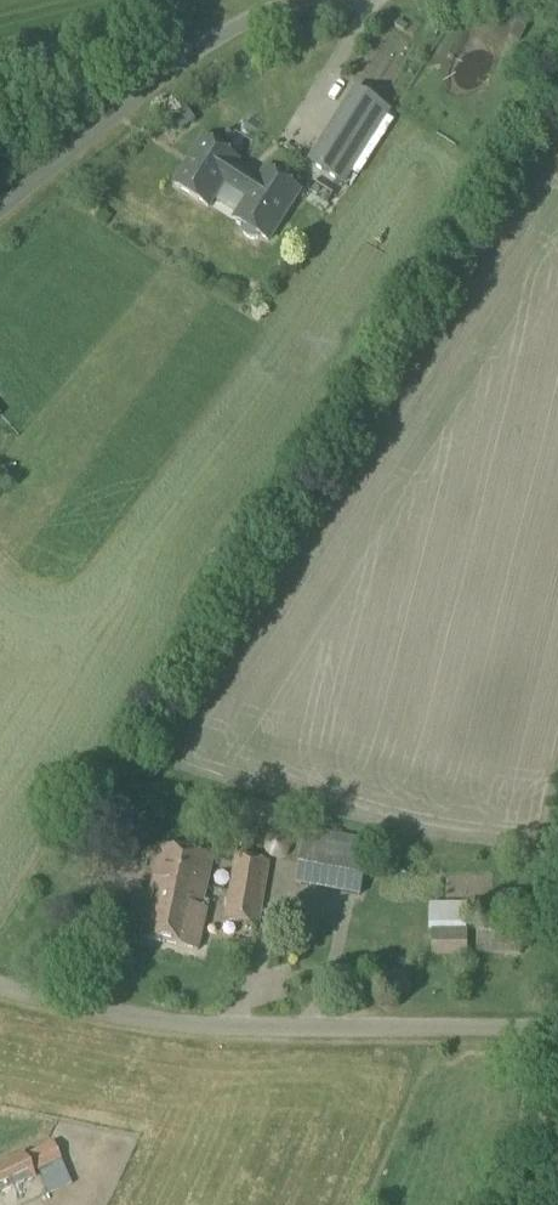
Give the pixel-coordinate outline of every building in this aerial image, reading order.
[(519,16),(509,35),(519,41),(529,21),(519,16)] [(344,184),(391,109),(357,87),(310,162),(344,184)] [(152,108),(146,119),(167,131),(173,121),(152,108)] [(236,190),(246,174),(234,166),(238,160),(204,139),(175,185),(209,207),(224,183),(236,190)] [(246,174),(236,190),(248,198),(235,220),(242,225),(241,227),(241,228),(242,230),(242,231),(243,232),(244,234),(245,236),(247,237),(249,238),(251,239),(255,239),(258,239),(259,238),(261,236),(269,241),(300,191),(266,169),(259,182),(246,174)] [(359,895),(366,858),(369,841),(309,829),(305,847),(298,884),(359,895)] [(214,858),(161,846),(140,938),(198,951),(209,903),(204,902),(214,858)] [(259,926),(269,864),(235,857),(225,920),(259,926)] [(466,954),(466,904),(448,904),(448,907),(429,907),(429,930),(434,930),(434,954),(466,954)] [(476,953),(521,952),(521,929),(476,930),(476,953)] [(35,1175),(60,1162),(53,1142),(26,1155),(35,1175)] [(32,1179),(22,1157),(0,1167),(0,1194),(32,1179)]
